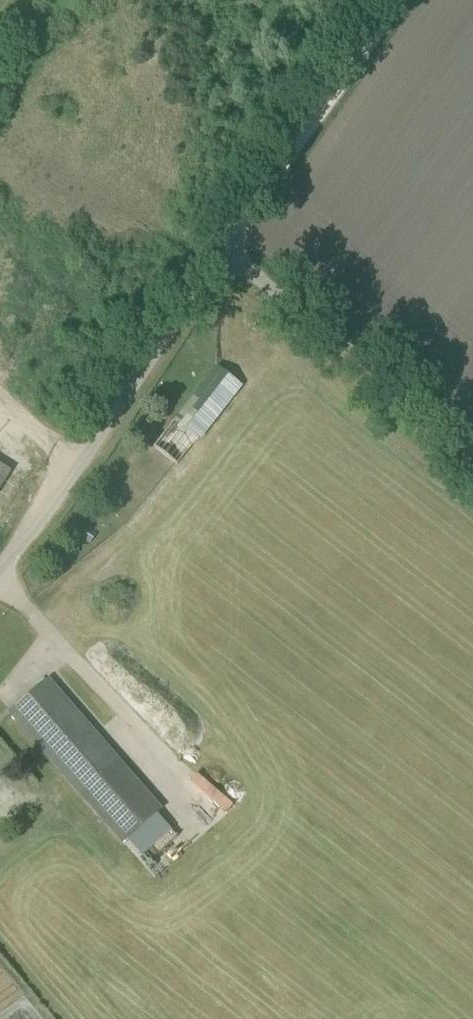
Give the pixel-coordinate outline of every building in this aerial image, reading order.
[(103,508),(129,527),(240,385),(217,367),(122,488),(121,487),(103,508)] [(0,464),(0,489),(11,471),(0,464)] [(48,680),(10,712),(62,772),(43,789),(56,803),(75,787),(122,842),(161,809),(48,680)] [(241,784),(234,793),(246,803),(254,794),(241,784)]
